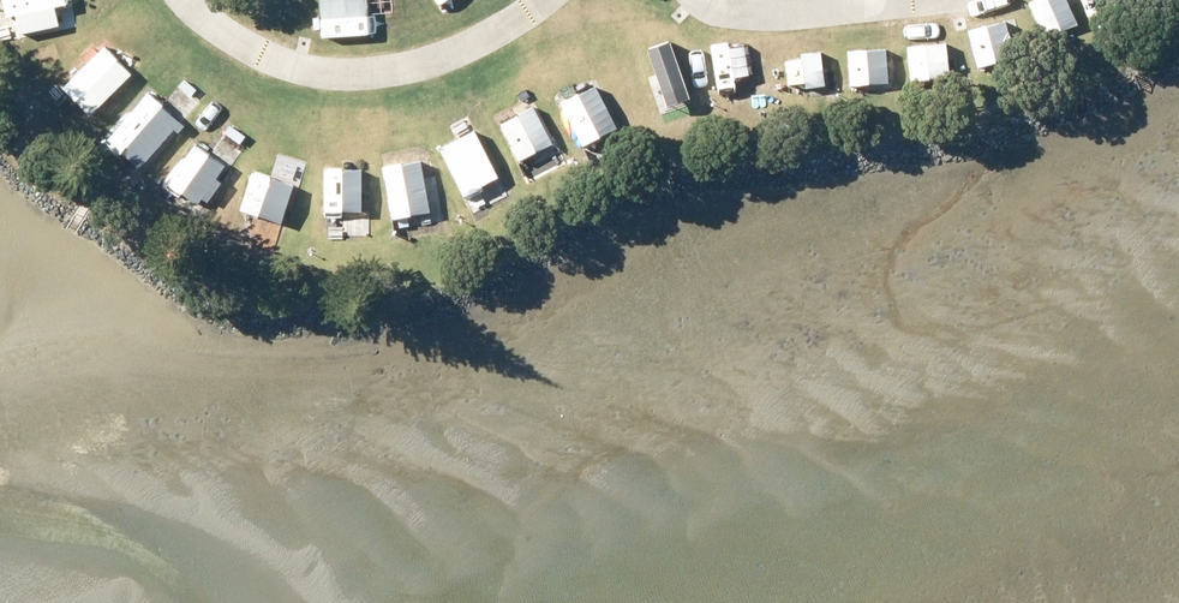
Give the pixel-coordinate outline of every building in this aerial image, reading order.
[(66,0),(1,0),(4,15),(14,14),(17,32),(57,24),(53,5),(66,2),(66,0)] [(382,0),(330,0),(331,33),(383,32),(382,0)] [(1026,2),(1043,38),(1076,23),(1065,0),(1030,0),(1026,2)] [(1005,18),(966,29),(977,67),(1015,57),(1005,18)] [(684,40),(647,51),(663,107),(649,111),(653,126),(705,111),(684,40)] [(131,72),(103,44),(60,86),(88,114),(131,72)] [(942,45),(905,50),(910,81),(946,76),(942,45)] [(884,47),(846,48),(847,85),(885,84),(884,47)] [(826,50),(787,50),(787,87),(826,87),(826,50)] [(732,51),(712,55),(720,92),(740,88),(732,51)] [(176,117),(146,90),(104,139),(134,165),(176,117)] [(590,90),(556,107),(576,147),(610,130),(590,90)] [(535,104),(498,123),(518,161),(555,143),(535,104)] [(226,144),(196,123),(165,170),(195,190),(226,144)] [(472,129),(437,146),(463,198),(499,181),(472,129)] [(420,158),(380,164),(389,219),(429,212),(420,158)] [(360,162),(320,162),(320,228),(360,228),(360,162)] [(286,193),(252,178),(232,223),(267,238),(286,193)]
